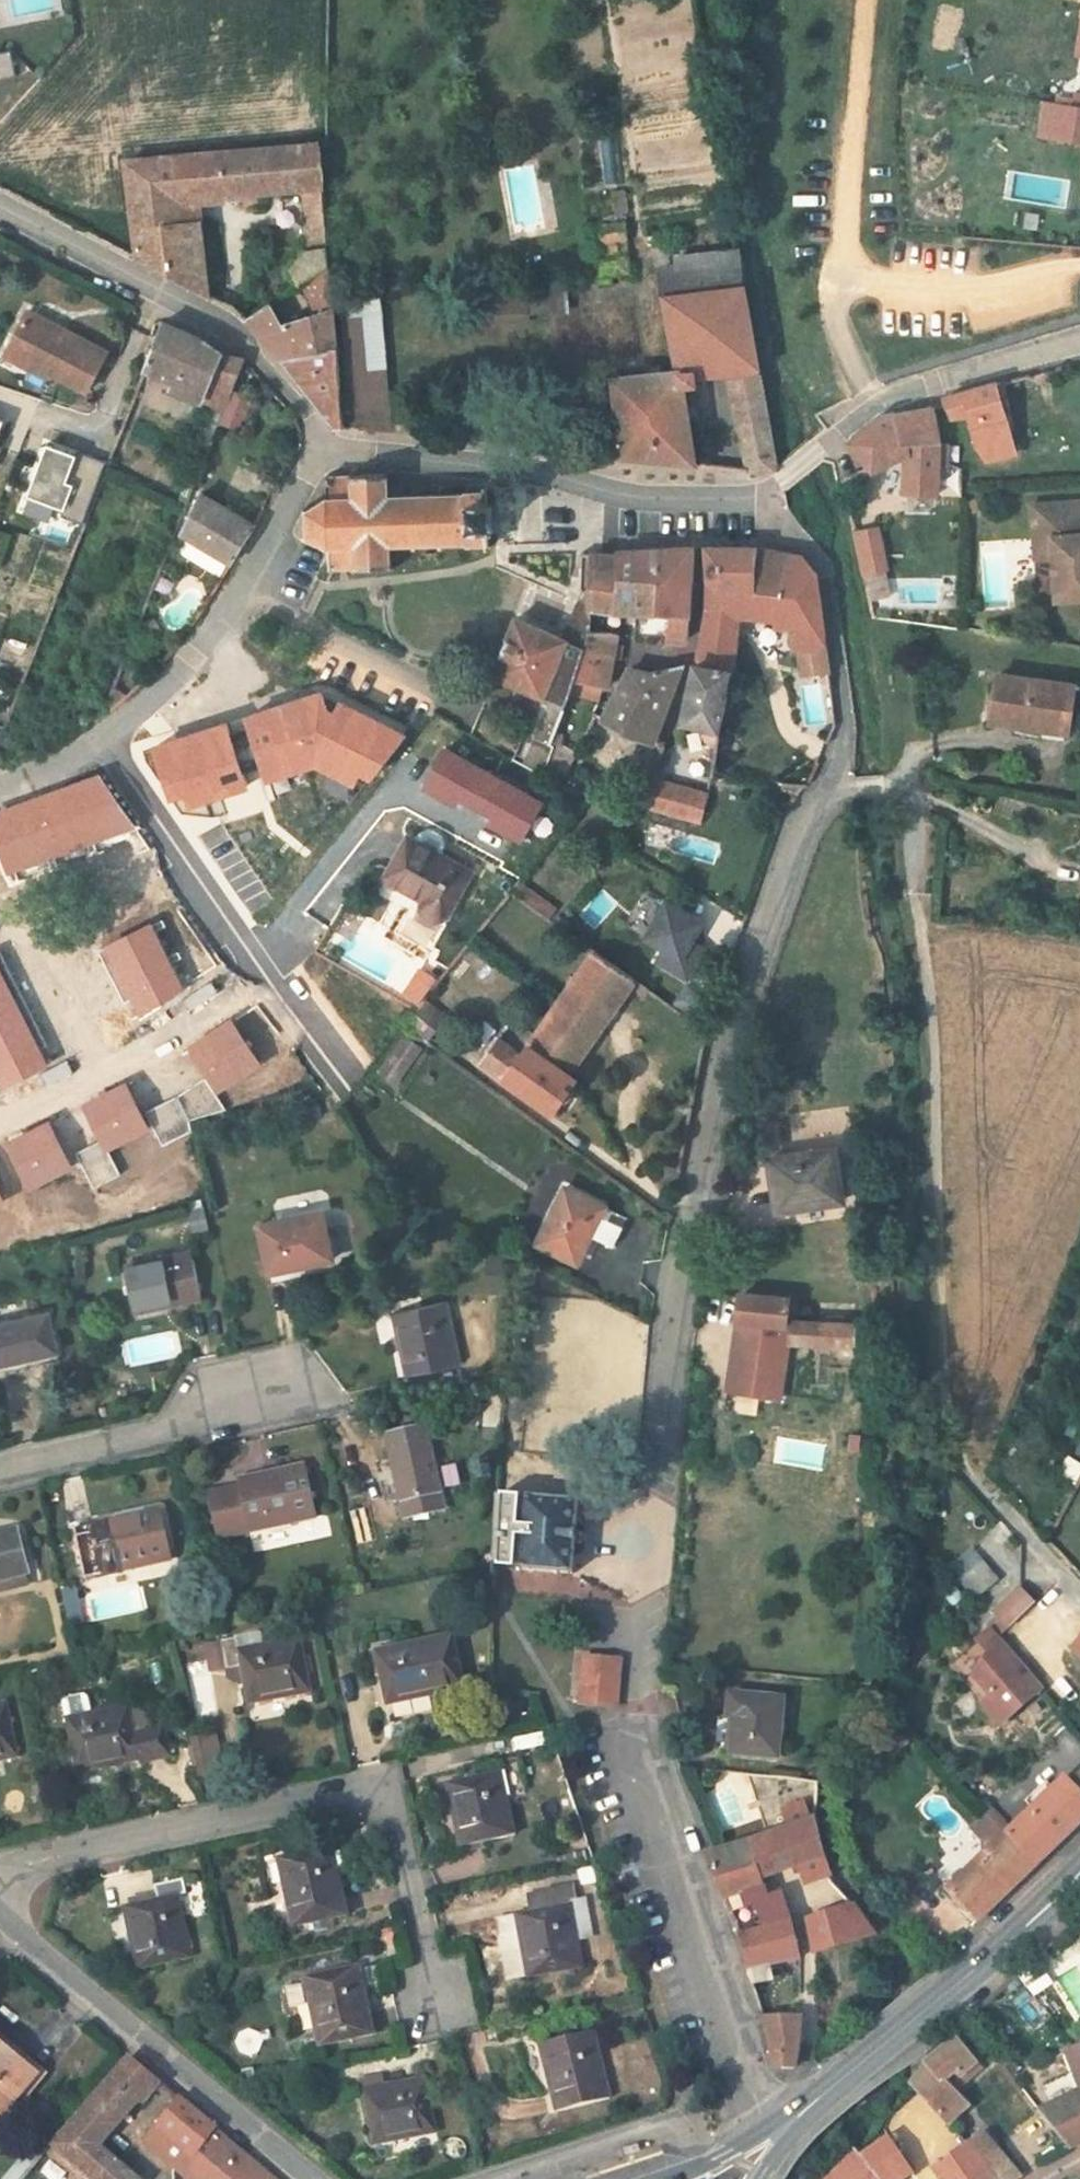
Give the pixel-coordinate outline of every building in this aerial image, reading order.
[(0,54),(0,78),(17,75),(12,51),(0,54)] [(1057,106),(1052,140),(1079,144),(1079,109),(1057,106)] [(309,275),(315,295),(346,274),(332,149),(232,159),(237,206),(254,204),(275,203),(317,199),(326,258),(309,275)] [(154,264),(218,298),(207,209),(237,206),(232,159),(142,168),(154,264)] [(259,246),(279,243),(275,203),(254,204),(259,246)] [(618,226),(620,245),(640,242),(639,223),(618,226)] [(750,260),(675,269),(681,303),(756,295),(750,260)] [(346,274),(315,295),(324,325),(350,320),(348,298),(346,274)] [(755,474),(780,471),(764,340),(756,295),(681,303),(690,358),(692,377),(627,387),(634,462),(713,471),(700,397),(712,394),(711,385),(740,381),(755,474)] [(262,329),(299,371),(355,361),(350,320),(324,325),(309,328),(295,307),(262,329)] [(63,384),(102,401),(119,361),(37,323),(22,358),(47,369),(42,381),(61,389),(63,384)] [(193,395),(236,415),(242,399),(254,369),(251,366),(229,359),(211,348),(212,345),(175,327),(157,372),(194,390),(193,395)] [(22,358),(17,369),(42,381),(47,369),(22,358)] [(354,431),(357,434),(362,427),(355,361),(299,371),(354,431)] [(988,472),(1027,462),(1010,390),(960,403),(965,422),(975,422),(988,472)] [(229,433),(246,440),(261,405),(242,399),(236,415),(229,433)] [(948,414),(895,420),(864,451),(888,476),(891,478),(894,477),(920,454),(918,502),(970,507),(970,478),(960,475),(955,449),(949,448),(948,414)] [(8,425),(0,421),(0,446),(8,425)] [(105,464),(46,446),(29,499),(82,522),(105,464)] [(396,556),(478,554),(495,553),(492,500),(392,502),(390,482),(330,485),(331,502),(314,512),(315,543),(331,552),(333,572),(396,572),(396,556)] [(260,528),(208,497),(187,532),(237,565),(260,528)] [(1041,514),(1043,547),(1061,546),(1062,566),(1065,610),(1079,609),(1079,511),(1041,514)] [(892,573),(894,563),(886,535),(868,539),(877,577),(892,573)] [(1061,546),(1043,547),(1044,567),(1062,566),(1061,546)] [(634,560),(633,572),(630,616),(631,640),(641,641),(681,642),(681,624),(673,623),(676,592),(704,592),(705,553),(690,554),(635,557),(634,560)] [(798,589),(802,561),(767,554),(751,554),(722,555),(722,585),(737,595),(775,594),(798,589)] [(596,558),(596,570),(593,593),(602,594),(601,615),(630,616),(633,572),(634,560),(617,559),(596,558)] [(758,626),(808,626),(814,678),(843,675),(832,586),(816,565),(810,563),(802,561),(798,589),(775,594),(737,595),(722,585),(722,606),(715,662),(731,666),(730,672),(746,675),(758,626)] [(673,623),(681,624),(702,625),(703,608),(704,592),(676,592),(673,623)] [(702,643),(702,625),(681,624),(681,642),(702,643)] [(562,710),(572,677),(583,648),(533,626),(507,682),(552,705),(562,710)] [(589,634),(583,648),(597,654),(602,639),(589,634)] [(621,666),(627,641),(602,639),(597,654),(589,682),(585,695),(599,699),(601,692),(614,694),(621,666)] [(589,682),(597,654),(583,648),(572,677),(589,682)] [(693,673),(665,676),(642,669),(612,724),(626,728),(665,740),(667,742),(675,728),(688,700),(693,673)] [(746,675),(730,672),(713,669),(708,694),(701,727),(725,732),(722,750),(730,752),(746,675)] [(818,703),(847,700),(843,675),(814,678),(818,703)] [(1008,682),(999,729),(1042,736),(1044,726),(1079,732),(1079,693),(1008,682)] [(405,735),(325,694),(157,748),(178,810),(321,766),(375,778),(405,735)] [(562,710),(552,705),(529,763),(563,783),(570,753),(551,746),(562,710)] [(1041,746),(1077,752),(1079,732),(1044,726),(1042,736),(1041,746)] [(541,806),(445,753),(424,791),(454,808),(458,801),(494,820),(490,828),(520,844),(541,806)] [(0,813),(0,848),(9,873),(133,829),(98,778),(0,813)] [(654,808),(714,826),(719,800),(665,783),(654,808)] [(443,922),(444,921),(446,920),(448,917),(469,877),(409,843),(387,884),(427,906),(426,909),(426,912),(426,916),(427,918),(429,920),(430,921),(431,922),(432,923),(433,923),(434,924),(436,924),(438,924),(440,923),(443,922)] [(236,895),(252,922),(274,909),(258,882),(236,895)] [(656,943),(675,954),(668,966),(702,985),(721,952),(709,944),(719,926),(679,903),(656,943)] [(180,989),(149,928),(105,949),(138,1014),(180,989)] [(588,1084),(581,1079),(646,985),(606,956),(541,1049),(522,1036),(497,1071),(563,1120),(588,1084)] [(417,967),(402,996),(421,1006),(436,977),(417,967)] [(0,979),(0,1085),(1,1087),(44,1066),(0,979)] [(415,1016),(437,1028),(445,1013),(423,1001),(415,1016)] [(230,1021),(188,1048),(217,1093),(259,1066),(230,1021)] [(401,1042),(380,1074),(397,1085),(418,1052),(401,1042)] [(177,1097),(145,1113),(162,1147),(190,1132),(188,1122),(225,1110),(204,1079),(177,1097)] [(125,1084),(81,1106),(99,1143),(104,1153),(107,1152),(149,1132),(125,1084)] [(47,1122),(3,1144),(26,1191),(71,1170),(47,1122)] [(104,1153),(99,1143),(77,1154),(94,1188),(120,1176),(107,1152),(104,1153)] [(803,1214),(862,1212),(859,1158),(801,1160),(803,1214)] [(801,1160),(792,1160),(794,1213),(803,1214),(801,1160)] [(580,1268),(610,1207),(567,1188),(538,1247),(580,1268)] [(340,1222),(276,1236),(279,1248),(258,1253),(266,1289),(287,1284),(287,1281),(351,1267),(340,1222)] [(210,1265),(144,1280),(154,1325),(220,1310),(210,1265)] [(805,1333),(799,1333),(802,1304),(755,1296),(751,1327),(743,1397),(796,1403),(805,1333)] [(462,1315),(419,1324),(431,1385),(474,1376),(462,1315)] [(0,1335),(0,1377),(74,1360),(65,1320),(0,1335)] [(834,1350),(865,1352),(866,1333),(808,1329),(806,1349),(834,1350)] [(440,1442),(402,1449),(419,1530),(456,1523),(440,1442)] [(262,1544),(330,1531),(320,1481),(300,1485),(302,1493),(254,1502),(262,1544)] [(300,1485),(253,1494),(254,1502),(302,1493),(300,1485)] [(494,1566),(573,1572),(578,1504),(497,1498),(494,1566)] [(99,1588),(182,1572),(172,1520),(144,1526),(145,1537),(91,1548),(99,1588)] [(89,1537),(91,1548),(145,1537),(144,1526),(89,1537)] [(0,1547),(0,1593),(39,1585),(31,1541),(0,1547)] [(971,1581),(994,1561),(983,1549),(961,1570),(971,1581)] [(971,1581),(988,1599),(1010,1579),(994,1561),(971,1581)] [(1023,1628),(1047,1601),(1034,1589),(1010,1616),(1023,1628)] [(1002,1654),(1016,1642),(1002,1625),(988,1637),(1002,1654)] [(988,1676),(1004,1695),(996,1702),(1014,1723),(1056,1688),(1016,1642),(1002,1654),(988,1676)] [(975,1678),(986,1650),(972,1645),(961,1673),(975,1678)] [(487,1700),(477,1646),(396,1661),(407,1716),(487,1700)] [(247,1679),(261,1676),(267,1713),(328,1703),(318,1648),(258,1656),(257,1647),(242,1650),(247,1679)] [(620,1659),(583,1656),(581,1670),(619,1674),(620,1659)] [(581,1670),(579,1703),(616,1706),(619,1674),(581,1670)] [(728,1717),(734,1717),(730,1754),(778,1759),(785,1701),(730,1695),(728,1717)] [(134,1699),(136,1709),(97,1717),(72,1721),(82,1777),(145,1764),(146,1767),(174,1762),(170,1731),(156,1733),(151,1696),(134,1699)] [(72,1721),(97,1717),(93,1697),(69,1702),(72,1721)] [(0,1716),(0,1773),(37,1765),(27,1711),(0,1716)] [(224,1769),(218,1736),(194,1741),(201,1774),(224,1769)] [(538,1835),(522,1776),(467,1791),(484,1851),(538,1835)] [(1079,1840),(1079,1784),(1025,1837),(1053,1867),(1079,1840)] [(963,1895),(1025,1837),(1000,1812),(983,1827),(996,1841),(997,1855),(960,1891),(963,1895)] [(801,1873),(839,1859),(829,1825),(764,1845),(776,1887),(787,1883),(789,1882),(788,1877),(801,1873)] [(963,1895),(992,1926),(1053,1867),(1025,1837),(963,1895)] [(723,1859),(735,1901),(776,1887),(764,1845),(732,1856),(723,1859)] [(345,1855),(290,1867),(304,1934),(359,1923),(345,1855)] [(170,1904),(139,1911),(151,1972),(206,1961),(194,1900),(201,1898),(198,1884),(167,1891),(170,1904)] [(555,1897),(557,1911),(530,1917),(511,1921),(522,1981),(542,1977),(595,1966),(583,1906),(588,1905),(585,1891),(555,1897)] [(743,1941),(797,1926),(789,1898),(775,1902),(735,1915),(743,1941)] [(815,1918),(820,1952),(874,1935),(858,1904),(815,1918)] [(749,1968),(752,1977),(808,1961),(798,1929),(745,1945),(749,1968)] [(370,1975),(315,1986),(329,2054),(384,2043),(370,1975)] [(776,2066),(799,2068),(802,2016),(763,2017),(776,2051),(776,2066)] [(627,2098),(614,2029),(558,2040),(569,2109),(627,2098)] [(0,2034),(0,2103),(19,2119),(54,2078),(0,2034)] [(929,2062),(909,2081),(918,2090),(953,2126),(972,2107),(947,2082),(959,2071),(963,2075),(980,2059),(956,2035),(929,2062)] [(139,2178),(98,2143),(154,2077),(126,2053),(50,2141),(94,2178),(139,2178)] [(963,2075),(969,2081),(986,2064),(980,2059),(963,2075)] [(989,2074),(1008,2096),(1025,2083),(1006,2060),(989,2074)] [(449,2135),(438,2081),(375,2093),(385,2146),(449,2135)] [(179,2098),(143,2140),(187,2178),(262,2178),(268,2173),(179,2098)] [(1061,2122),(1079,2145),(1079,2110),(1061,2122)] [(1033,2174),(991,2129),(974,2143),(1005,2178),(1024,2178),(1033,2174)] [(884,2135),(856,2155),(850,2149),(825,2178),(901,2178),(910,2172),(884,2135)] [(972,2141),(938,2167),(946,2178),(1005,2178),(974,2143),(972,2141)]
